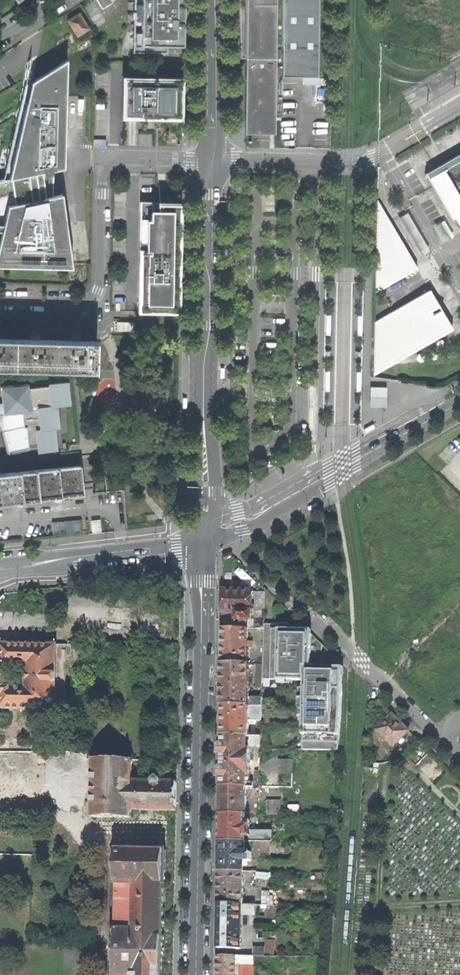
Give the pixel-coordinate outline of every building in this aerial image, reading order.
[(245,57),(245,64),(254,64),(254,70),(260,70),(275,71),(275,45),(282,45),(282,77),(318,77),(319,0),(246,0),(245,57)] [(79,14),(69,21),(78,35),(88,28),(79,14)] [(150,32),(130,32),(129,42),(124,42),(124,53),(129,53),(129,57),(150,57),(150,32)] [(183,45),(183,33),(163,33),(163,38),(156,38),(155,53),(163,53),(163,57),(183,57),(183,45)] [(69,60),(35,82),(29,106),(12,179),(54,170),(64,168),(69,60)] [(274,133),(275,71),(260,70),(254,70),(254,64),(245,64),(244,133),(274,133)] [(124,77),(124,119),(151,119),(185,120),(185,98),(185,78),(124,77)] [(458,226),(459,225),(459,153),(425,173),(452,221),(454,219),(458,226)] [(15,193),(17,204),(54,196),(54,170),(12,179),(15,193)] [(12,179),(0,181),(0,198),(15,193),(12,179)] [(72,267),(63,194),(54,196),(17,204),(10,206),(5,224),(1,242),(0,247),(0,265),(72,267)] [(375,292),(417,268),(377,200),(375,292)] [(180,203),(140,202),(138,311),(178,312),(178,298),(180,203)] [(419,256),(429,250),(407,213),(397,219),(419,256)] [(443,242),(453,236),(444,221),(433,227),(443,242)] [(431,293),(429,290),(374,322),(374,375),(452,329),(441,310),(431,293)] [(433,292),(431,293),(441,310),(443,309),(433,292)] [(94,371),(95,342),(80,341),(80,337),(75,338),(70,338),(70,341),(39,339),(39,336),(35,336),(31,336),(31,339),(0,338),(0,368),(94,371)] [(56,451),(55,438),(54,429),(58,429),(56,407),(69,406),(67,383),(48,385),(48,387),(37,388),(28,389),(28,384),(0,387),(3,415),(25,413),(28,449),(37,448),(38,453),(56,451)] [(370,388),(370,407),(387,407),(387,388),(370,388)] [(366,431),(367,433),(377,428),(375,424),(368,428),(365,429),(366,431)] [(80,466),(0,474),(0,503),(11,502),(44,499),(83,495),(80,466)] [(54,534),(82,531),(81,518),(53,521),(54,534)] [(265,586),(265,608),(265,614),(276,614),(276,598),(265,586)] [(223,602),(223,626),(246,626),(246,618),(251,618),(252,589),(223,589),(223,602)] [(255,618),(255,626),(264,627),(265,614),(265,608),(257,608),(257,618),(255,618)] [(223,645),(222,662),(247,662),(248,647),(253,647),(253,640),(248,640),(248,626),(246,626),(223,626),(223,645)] [(270,676),(283,676),(283,667),(286,667),(286,660),(292,660),(292,654),(297,654),(297,635),(293,635),(293,632),(281,632),(270,631),(269,656),(274,656),(274,665),(271,665),(270,676)] [(301,643),(302,677),(322,677),(329,672),(341,661),(312,633),(301,643)] [(0,643),(0,694),(0,703),(0,708),(70,710),(71,699),(65,699),(65,690),(73,691),(73,667),(66,667),(66,656),(71,656),(71,645),(0,643)] [(222,684),(222,704),(262,705),(262,696),(249,696),(250,662),(247,662),(222,662),(222,684)] [(286,682),(286,667),(283,667),(283,676),(270,676),(270,682),(286,682)] [(222,723),(221,735),(249,735),(249,720),(257,720),(262,719),(262,705),(222,704),(222,723)] [(393,745),(408,728),(401,721),(392,712),(376,728),(393,745)] [(221,763),(220,785),(247,786),(253,785),(254,781),(250,780),(251,735),(249,735),(221,735),(221,763)] [(85,801),(85,798),(93,799),(92,817),(132,818),(132,808),(140,808),(140,810),(176,811),(177,782),(162,781),(162,780),(158,776),(154,779),(154,781),(133,781),(133,760),(0,758),(0,770),(0,783),(0,799),(85,801)] [(292,760),(279,760),(279,774),(292,775),(292,760)] [(220,797),(220,812),(246,813),(247,786),(220,785),(220,797)] [(281,799),(267,799),(266,813),(280,813),(281,799)] [(220,826),(220,840),(246,840),(259,840),(285,840),(285,827),(277,827),(277,834),(272,834),(272,828),(251,827),(250,824),(246,824),(246,813),(220,812),(220,826)] [(158,815),(157,844),(154,844),(154,849),(117,848),(117,860),(114,862),(113,866),(114,869),(116,871),(116,882),(116,883),(115,928),(114,929),(114,952),(113,974),(114,974),(162,974),(163,884),(165,884),(167,816),(158,815)] [(219,855),(219,869),(244,870),(244,860),(251,860),(252,851),(246,851),(246,840),(220,840),(219,855)] [(285,840),(259,840),(258,851),(259,851),(259,853),(278,853),(279,852),(285,852),(285,840)] [(219,884),(219,902),(243,903),(244,870),(219,869),(219,884)] [(218,947),(241,947),(242,913),(255,914),(256,903),(243,903),(219,902),(218,927),(218,947)] [(254,946),(254,954),(264,955),(264,946),(254,946)] [(236,954),(218,954),(218,966),(218,974),(235,974),(236,954)] [(269,955),(264,955),(254,954),(240,954),(239,962),(241,962),(241,974),(268,974),(269,955)]
